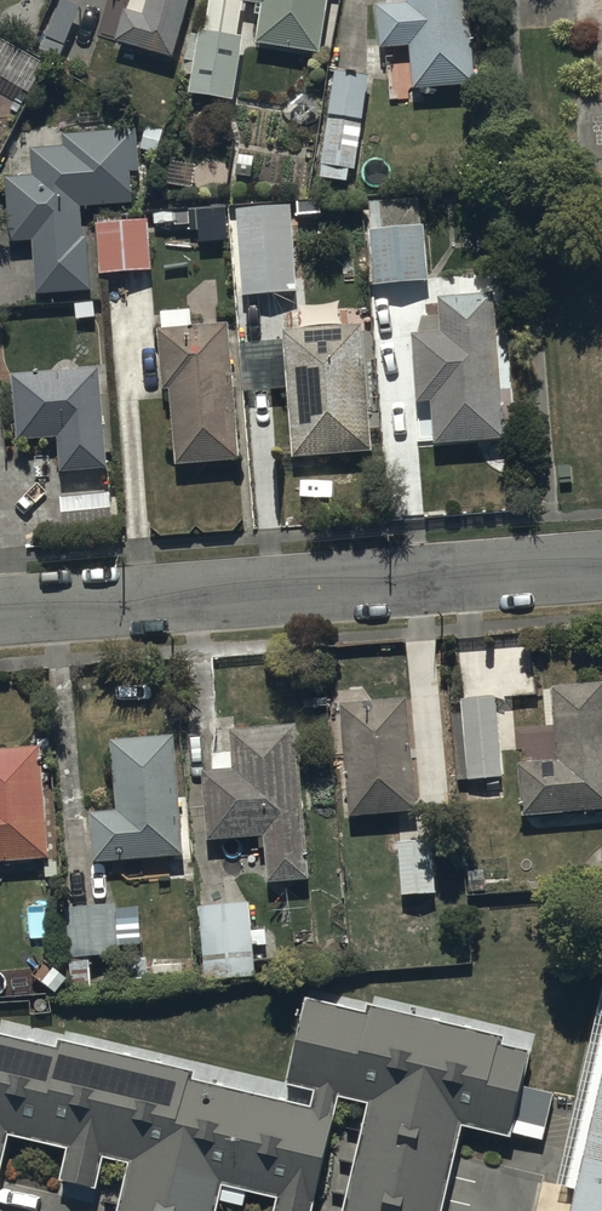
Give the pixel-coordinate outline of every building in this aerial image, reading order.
[(81,5),(67,0),(52,0),(34,46),(61,57),(81,5)] [(191,0),(147,0),(143,13),(126,7),(117,38),(175,55),(191,0)] [(207,28),(201,27),(200,33),(191,31),(184,73),(194,74),(192,90),(234,97),(245,33),(239,32),(244,0),(211,0),(207,28)] [(265,2),(258,42),(321,53),(330,0),(250,0),(265,2)] [(378,0),(382,46),(410,44),(414,86),(478,81),(471,2),(474,2),(474,0),(382,0),(378,0)] [(369,74),(333,69),(318,175),(346,179),(348,168),(356,169),(369,74)] [(137,128),(62,131),(63,148),(30,149),(31,176),(8,176),(10,240),(34,239),(36,291),(89,289),(87,235),(84,236),(83,206),(134,204),(133,170),(138,169),(137,128)] [(290,203),(235,207),(241,294),(296,291),(290,203)] [(231,241),(230,206),(196,208),(198,242),(231,241)] [(148,220),(97,222),(99,273),(150,271),(148,220)] [(371,232),(373,282),(425,279),(423,230),(371,232)] [(504,435),(493,294),(439,298),(442,331),(414,333),(420,399),(430,398),(434,441),(504,435)] [(229,321),(193,324),(192,308),(161,310),(163,326),(159,326),(163,386),(169,386),(174,461),(238,457),(229,321)] [(248,391),(290,387),(295,454),(372,448),(361,323),(285,330),(286,340),(244,343),(248,391)] [(100,367),(13,373),(18,438),(60,436),(62,469),(107,465),(100,367)] [(111,493),(64,496),(66,528),(113,525),(111,493)] [(503,776),(495,700),(535,696),(529,637),(490,641),(490,637),(455,640),(461,698),(457,699),(465,780),(503,776)] [(521,812),(601,809),(601,681),(553,683),(555,726),(518,727),(521,812)] [(408,695),(339,702),(351,815),(419,808),(408,695)] [(234,767),(203,769),(207,838),(263,835),(266,882),(309,879),(299,726),(232,730),(234,767)] [(184,855),(174,734),(112,739),(117,810),(92,812),(96,862),(184,855)] [(38,858),(40,877),(57,876),(55,856),(49,856),(41,747),(0,750),(0,861),(38,858)] [(436,839),(399,839),(399,894),(436,894),(436,839)] [(251,899),(197,903),(202,977),(257,973),(251,899)] [(93,981),(92,954),(118,952),(117,942),(141,941),(139,907),(115,909),(115,904),(67,907),(71,982),(93,981)] [(314,997),(292,1086),(377,1106),(352,1210),(448,1210),(467,1131),(520,1144),(542,1053),(314,997)] [(558,1210),(601,1210),(601,1006),(558,1210)] [(11,1141),(137,1170),(127,1210),(219,1210),(223,1192),(316,1210),(321,1210),(341,1100),(318,1095),(315,1114),(195,1086),(196,1077),(64,1047),(61,1055),(0,1040),(0,1189),(11,1141)]
